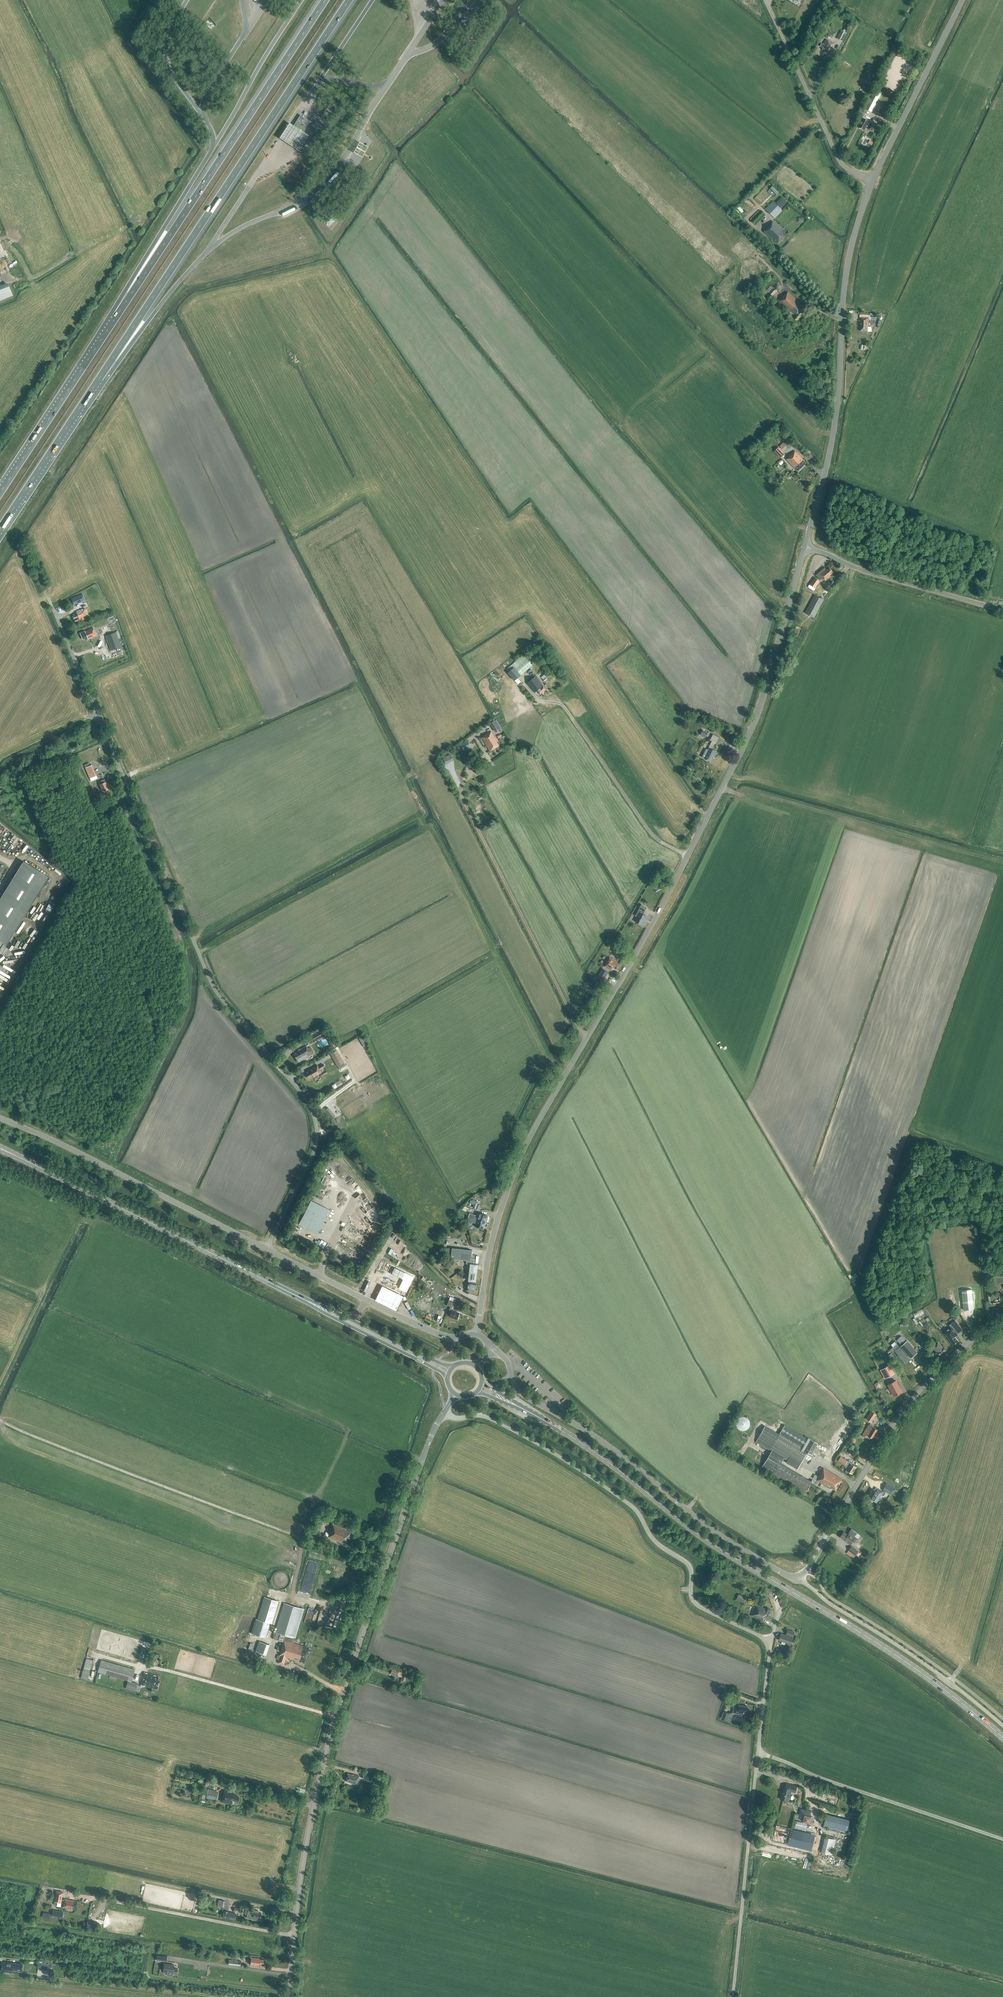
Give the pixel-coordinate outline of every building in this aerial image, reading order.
[(842,42),(846,34),(841,31),(836,39),(842,42)] [(829,53),(832,49),(834,44),(826,40),(824,44),(825,45),(822,49),(829,53)] [(880,92),(874,89),(864,108),(870,111),(880,92)] [(302,133),(310,121),(300,115),(293,127),(302,133)] [(870,123),(868,122),(869,122),(863,119),(858,127),(864,130),(866,127),(868,128),(867,128),(872,131),(875,125),(870,122),(870,123)] [(280,140),(301,154),(311,139),(290,125),(280,140)] [(361,158),(362,159),(368,149),(366,148),(361,145),(359,144),(353,154),(355,156),(361,158)] [(338,171),(330,181),(332,183),(340,173),(338,171)] [(776,194),(779,192),(772,186),(770,188),(776,194)] [(775,218),(782,210),(773,201),(766,209),(775,218)] [(745,218),(753,208),(746,202),(738,211),(745,218)] [(778,244),(786,234),(782,231),(782,230),(772,221),(766,229),(764,232),(773,240),(774,240),(778,244)] [(13,296),(8,283),(0,287),(0,301),(13,296)] [(777,291),(771,285),(766,290),(764,289),(760,293),(761,294),(757,298),(775,316),(779,312),(769,302),(763,296),(765,293),(766,294),(768,292),(772,296),(777,291)] [(800,303),(788,292),(785,295),(785,294),(778,301),(790,312),(789,312),(792,315),(793,314),(795,316),(803,307),(799,304),(800,303)] [(876,319),(876,315),(860,315),(860,317),(859,326),(859,331),(867,331),(867,327),(868,327),(868,320),(872,321),(872,319),(876,319)] [(779,457),(784,453),(779,447),(774,451),(779,457)] [(798,471),(805,464),(803,461),(803,460),(795,451),(789,457),(786,460),(794,468),(795,468),(798,471)] [(833,572),(829,567),(826,570),(824,568),(816,575),(820,580),(823,577),(825,580),(830,576),(829,576),(833,572)] [(815,588),(820,581),(815,577),(810,585),(815,588)] [(99,598),(98,595),(100,594),(98,590),(94,592),(94,591),(90,592),(94,601),(99,598)] [(80,603),(85,600),(82,594),(77,596),(80,603)] [(814,618),(824,600),(814,595),(805,613),(814,618)] [(79,619),(88,616),(84,608),(76,612),(73,614),(73,615),(72,616),(75,622),(78,620),(77,618),(78,617),(79,619)] [(83,640),(88,638),(88,639),(91,637),(91,638),(95,636),(91,627),(84,630),(85,631),(80,633),(83,640)] [(105,636),(107,640),(108,643),(110,650),(121,647),(116,632),(105,636)] [(518,684),(521,682),(518,678),(533,665),(523,655),(507,669),(509,672),(508,673),(513,679),(514,680),(518,684)] [(540,694),(546,689),(534,675),(528,680),(529,681),(527,683),(535,693),(537,691),(540,694)] [(497,731),(501,728),(500,725),(496,719),(492,722),(495,728),(497,731)] [(496,741),(496,740),(491,731),(481,737),(489,751),(498,745),(496,741)] [(716,743),(719,737),(713,734),(710,740),(712,741),(708,747),(709,748),(708,750),(706,748),(702,757),(711,762),(716,751),(711,749),(715,742),(716,743)] [(680,736),(676,735),(676,736),(675,735),(674,736),(671,742),(676,744),(680,736)] [(464,751),(471,747),(467,740),(460,744),(464,751)] [(89,772),(88,773),(90,779),(101,774),(99,768),(94,769),(95,770),(89,772)] [(696,774),(703,778),(707,773),(700,768),(696,774)] [(105,782),(104,781),(99,783),(103,791),(108,789),(105,782)] [(48,877),(24,861),(0,899),(0,941),(6,945),(48,877)] [(644,912),(647,907),(641,904),(639,909),(635,916),(637,917),(635,921),(642,925),(647,916),(642,914),(644,911),(644,912)] [(616,969),(619,964),(613,960),(614,960),(610,957),(605,966),(611,970),(612,967),(616,969)] [(603,969),(598,977),(603,980),(608,972),(603,969)] [(326,1027),(325,1024),(320,1028),(320,1029),(307,1037),(311,1043),(325,1035),(322,1030),(326,1027)] [(307,1048),(306,1046),(305,1046),(298,1051),(295,1053),(295,1055),(294,1055),(298,1061),(302,1059),(303,1060),(310,1055),(312,1054),(313,1053),(313,1051),(311,1048),(310,1047),(309,1048),(307,1048)] [(341,1064),(344,1063),(337,1050),(340,1048),(338,1046),(329,1051),(330,1054),(337,1066),(341,1064)] [(322,1072),(320,1069),(324,1067),(323,1064),(318,1067),(317,1065),(309,1070),(310,1071),(306,1074),(308,1078),(309,1077),(310,1078),(313,1076),(313,1077),(322,1072)] [(317,1233),(329,1209),(315,1202),(312,1201),(311,1200),(299,1224),(317,1233)] [(473,1218),(484,1222),(487,1215),(479,1213),(478,1216),(474,1214),(473,1218)] [(482,1229),(484,1222),(473,1218),(471,1222),(476,1223),(475,1226),(482,1229)] [(472,1281),(475,1281),(477,1265),(472,1264),(473,1259),(471,1259),(472,1250),(451,1248),(450,1258),(466,1260),(465,1268),(469,1269),(469,1274),(468,1280),(472,1281)] [(406,1279),(401,1288),(409,1292),(417,1277),(408,1273),(405,1279),(406,1279)] [(475,1283),(475,1281),(472,1281),(472,1283),(468,1282),(466,1290),(475,1292),(476,1284),(475,1283)] [(403,1296),(382,1286),(375,1300),(396,1311),(403,1296)] [(950,1302),(956,1301),(954,1289),(948,1290),(950,1302)] [(964,1310),(974,1309),(972,1289),(962,1290),(964,1310)] [(457,1319),(459,1313),(451,1310),(454,1301),(449,1299),(447,1304),(451,1305),(447,1314),(449,1315),(449,1316),(457,1319)] [(956,1334),(962,1329),(955,1320),(949,1325),(951,1327),(944,1333),(953,1345),(958,1341),(954,1336),(956,1334)] [(924,1341),(919,1335),(918,1335),(917,1334),(913,1338),(914,1339),(915,1339),(920,1345),(921,1344),(924,1341)] [(911,1358),(917,1352),(907,1340),(900,1346),(911,1358)] [(924,1341),(921,1344),(927,1351),(931,1348),(924,1340),(924,1341)] [(942,1346),(938,1342),(932,1347),(935,1350),(934,1351),(940,1357),(947,1350),(943,1346),(942,1346)] [(911,1360),(896,1344),(889,1350),(891,1352),(894,1350),(906,1364),(911,1360)] [(890,1364),(880,1369),(885,1378),(895,1372),(890,1364)] [(896,1380),(888,1385),(894,1396),(902,1391),(896,1380)] [(749,1407),(746,1412),(755,1417),(758,1412),(749,1407)] [(871,1422),(876,1415),(871,1411),(866,1419),(871,1422)] [(743,1431),(744,1431),(745,1431),(745,1430),(746,1430),(747,1430),(748,1429),(749,1428),(749,1427),(750,1426),(750,1425),(750,1424),(750,1423),(750,1422),(750,1421),(749,1420),(749,1419),(748,1418),(747,1417),(746,1417),(745,1416),(744,1416),(743,1416),(742,1416),(741,1416),(740,1416),(739,1417),(738,1418),(737,1419),(736,1420),(736,1421),(736,1422),(735,1423),(736,1424),(736,1425),(736,1426),(737,1427),(737,1428),(738,1429),(739,1430),(740,1430),(741,1431),(742,1431),(743,1431)] [(873,1439),(878,1430),(869,1424),(862,1435),(863,1437),(865,1438),(867,1438),(868,1436),(873,1439)] [(765,1426),(756,1441),(799,1467),(806,1454),(810,1456),(817,1443),(805,1436),(805,1437),(785,1425),(779,1434),(765,1426)] [(847,1461),(840,1456),(837,1461),(844,1465),(845,1465),(845,1466),(845,1467),(847,1469),(845,1472),(849,1475),(850,1472),(852,1474),(856,1467),(852,1464),(852,1463),(849,1461),(848,1462),(847,1461)] [(805,1492),(810,1483),(767,1457),(762,1466),(805,1492)] [(836,1490),(842,1479),(823,1468),(818,1477),(819,1477),(817,1481),(830,1489),(831,1488),(836,1490)] [(883,1492),(881,1495),(883,1496),(886,1492),(890,1494),(894,1488),(886,1483),(882,1490),(884,1491),(883,1492)] [(883,1492),(880,1490),(876,1487),(875,1487),(876,1487),(874,1490),(873,1489),(869,1496),(870,1497),(873,1499),(872,1500),(876,1502),(876,1503),(881,1495),(883,1492)] [(346,1544),(346,1543),(351,1531),(346,1530),(346,1529),(333,1524),(328,1537),(346,1544)] [(849,1533),(848,1535),(843,1532),(840,1537),(844,1540),(844,1541),(850,1545),(852,1542),(854,1543),(858,1538),(855,1536),(857,1533),(851,1529),(849,1532),(849,1533)] [(854,1558),(855,1555),(858,1552),(851,1547),(847,1553),(854,1558)] [(276,1572),(274,1574),(273,1576),(273,1577),(272,1579),(272,1580),(272,1581),(272,1582),(273,1584),(275,1586),(276,1588),(277,1588),(279,1589),(281,1589),(283,1589),(285,1589),(286,1588),(287,1587),(288,1586),(289,1585),(290,1584),(291,1582),(291,1580),(291,1579),(290,1577),(290,1576),(289,1574),(288,1573),(286,1571),(285,1571),(284,1571),(282,1570),(281,1570),(279,1570),(278,1571),(276,1572)] [(746,1598),(739,1594),(736,1600),(743,1603),(746,1598)] [(271,1624),(278,1601),(264,1597),(257,1619),(255,1619),(251,1633),(266,1638),(270,1624),(271,1624)] [(273,1639),(283,1642),(282,1645),(278,1644),(277,1650),(281,1651),(280,1655),(280,1656),(278,1663),(284,1665),(286,1657),(289,1658),(289,1659),(290,1660),(290,1659),(301,1662),(301,1661),(305,1662),(309,1648),(293,1643),(295,1638),(303,1609),(284,1603),(273,1639)] [(766,1609),(757,1604),(751,1616),(762,1621),(764,1617),(769,1620),(771,1616),(769,1615),(772,1610),(771,1609),(767,1607),(766,1609)] [(793,1638),(794,1632),(788,1630),(786,1635),(781,1634),(779,1640),(786,1642),(786,1643),(790,1645),(793,1638)] [(266,1655),(269,1645),(259,1641),(255,1651),(266,1655)] [(87,1680),(93,1660),(86,1658),(81,1678),(87,1680)] [(98,1672),(128,1680),(131,1681),(134,1669),(101,1660),(98,1672)] [(157,1689),(158,1688),(160,1680),(158,1680),(159,1676),(144,1672),(141,1684),(152,1687),(151,1689),(152,1689),(151,1691),(154,1692),(156,1688),(157,1689)] [(131,1681),(128,1680),(125,1689),(135,1691),(136,1689),(139,1690),(140,1684),(138,1683),(131,1681)] [(747,1712),(748,1706),(739,1705),(739,1708),(733,1707),(733,1712),(732,1713),(734,1714),(743,1714),(743,1712),(747,1712)] [(732,1713),(733,1712),(731,1712),(729,1713),(724,1711),(721,1718),(731,1721),(734,1714),(732,1713)] [(353,1775),(347,1773),(345,1780),(351,1782),(351,1783),(357,1784),(359,1776),(353,1774),(353,1775)] [(795,1792),(797,1786),(786,1783),(785,1788),(783,1787),(780,1799),(788,1801),(791,1791),(795,1792)] [(219,1791),(208,1789),(206,1797),(217,1800),(219,1791)] [(234,1795),(234,1793),(224,1790),(223,1793),(221,1801),(231,1804),(232,1800),(238,1801),(239,1797),(237,1797),(237,1796),(234,1795)] [(810,1823),(811,1816),(810,1816),(811,1811),(800,1808),(798,1818),(803,1819),(803,1821),(810,1823)] [(847,1832),(850,1820),(826,1814),(823,1826),(847,1832)] [(811,1850),(815,1834),(776,1825),(772,1841),(811,1850)] [(832,1855),(835,1839),(825,1837),(821,1852),(832,1855)] [(64,1900),(62,1900),(63,1892),(56,1891),(54,1902),(61,1903),(61,1902),(64,1903),(63,1907),(76,1909),(77,1901),(64,1899),(64,1900)] [(257,1920),(257,1918),(260,1918),(261,1913),(258,1913),(258,1911),(254,1910),(254,1912),(251,1911),(248,1910),(248,1911),(248,1910),(246,1917),(252,1919),(253,1920),(256,1920),(257,1920)] [(235,1920),(236,1914),(223,1912),(222,1918),(235,1920)] [(95,1930),(96,1923),(87,1921),(86,1928),(95,1930)] [(263,1964),(264,1959),(260,1959),(260,1958),(251,1957),(250,1965),(259,1966),(259,1964),(263,1964)] [(22,1970),(22,1966),(16,1965),(16,1963),(2,1962),(1,1970),(11,1971),(11,1970),(20,1971),(20,1969),(22,1970)] [(173,1969),(174,1965),(164,1963),(163,1972),(177,1974),(177,1969),(173,1969)]
